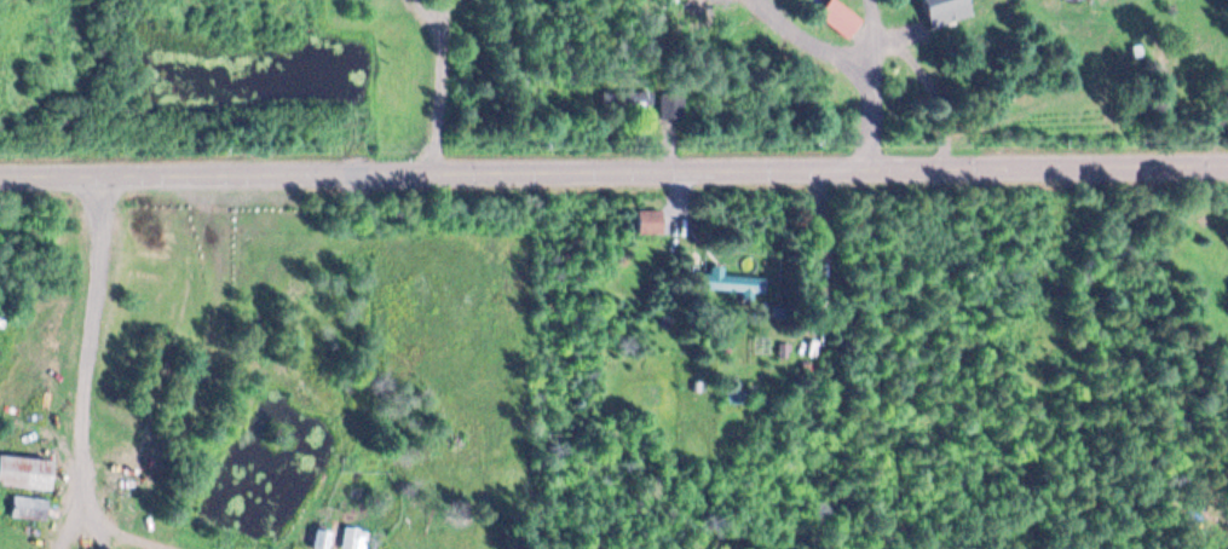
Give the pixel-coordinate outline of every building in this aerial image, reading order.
[(844,38),(859,19),(834,0),(825,0),(814,15),(844,38)] [(924,19),(965,10),(963,0),(919,0),(924,19)] [(648,113),(648,89),(599,89),(599,113),(648,113)] [(658,116),(683,116),(683,93),(658,93),(658,116)] [(636,209),(636,233),(658,233),(658,209),(636,209)] [(720,274),(720,266),(703,265),(701,289),(740,291),(739,295),(761,296),(762,276),(720,274)] [(0,455),(0,485),(47,489),(50,460),(0,455)] [(46,498),(11,494),(9,515),(44,519),(46,498)] [(344,525),(340,548),(348,548),(365,548),(369,529),(344,525)]
